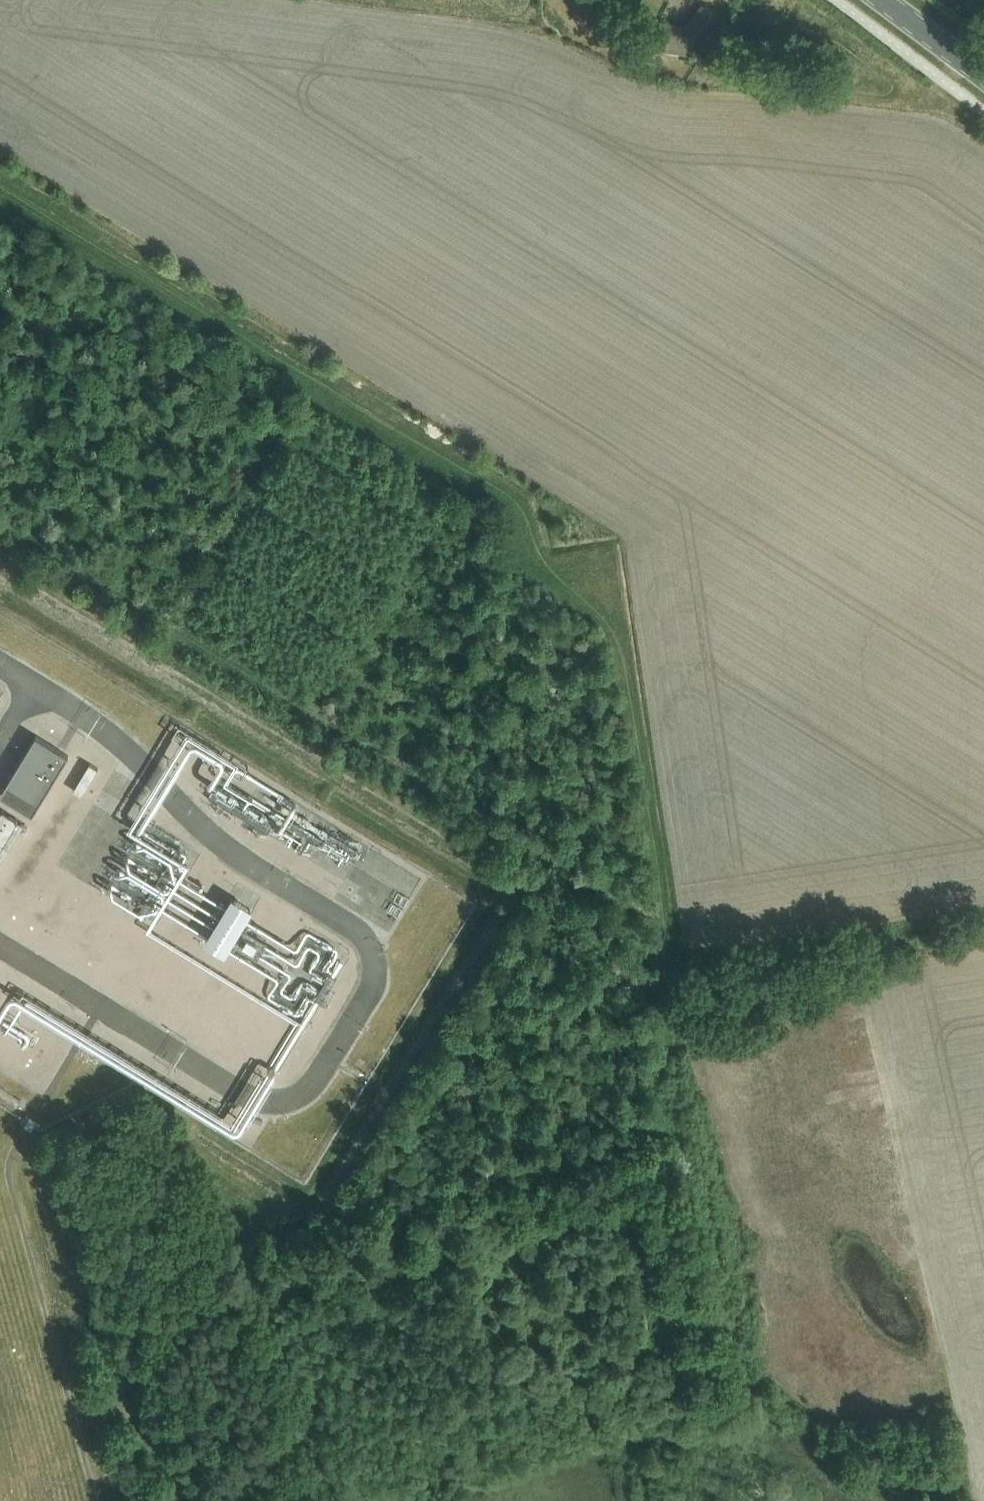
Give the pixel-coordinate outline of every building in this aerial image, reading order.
[(728,24),(701,2),(684,22),(657,20),(653,50),(690,54),(693,33),(709,46),(728,24)] [(615,31),(608,25),(603,33),(610,38),(615,31)] [(35,735),(0,791),(0,793),(31,813),(67,755),(35,735)] [(283,825),(297,803),(225,756),(208,782),(234,799),(229,807),(271,834),(278,822),(283,825)] [(97,768),(88,763),(72,789),(81,795),(97,768)] [(0,811),(0,861),(22,824),(0,811)] [(225,954),(253,909),(232,896),(204,941),(225,954)] [(235,947),(278,977),(267,993),(306,1020),(337,974),(329,968),(340,951),(310,930),(296,950),(253,921),(235,947)]
